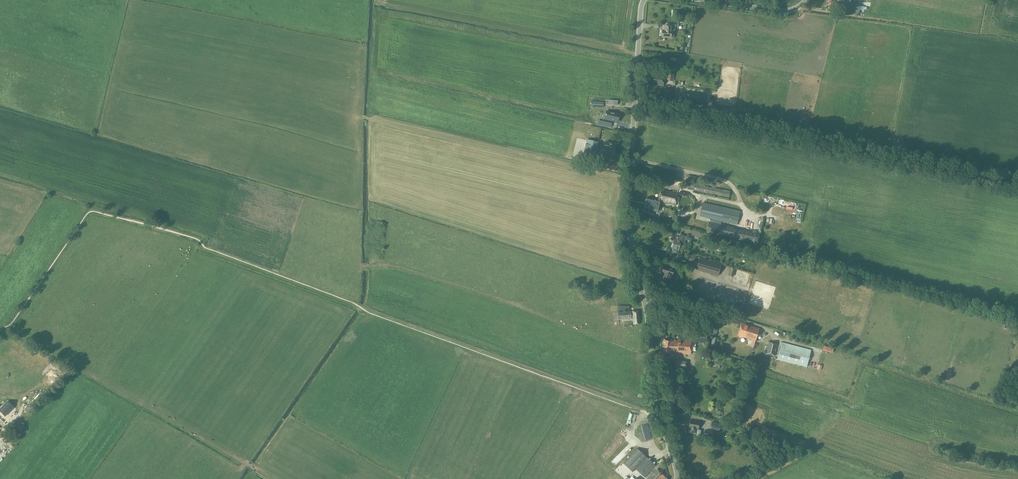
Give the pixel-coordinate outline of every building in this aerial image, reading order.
[(843,12),(859,15),(860,10),(863,11),(864,7),(844,4),(843,12)] [(662,38),(671,38),(672,26),(665,26),(665,31),(663,31),(662,38)] [(663,86),(665,76),(650,74),(649,84),(663,86)] [(665,89),(664,99),(672,99),(673,90),(665,89)] [(706,94),(687,92),(686,101),(704,104),(706,94)] [(606,112),(604,119),(617,123),(619,115),(606,112)] [(584,149),(586,149),(584,159),(595,162),(599,143),(588,140),(588,142),(586,141),(584,149)] [(605,150),(615,152),(617,144),(606,142),(605,150)] [(702,182),(701,186),(701,184),(695,183),(694,191),(729,198),(730,191),(714,188),(714,185),(702,182)] [(646,198),(645,204),(654,207),(654,206),(656,206),(656,205),(659,206),(660,202),(676,206),(678,193),(660,189),(658,201),(646,198)] [(700,217),(737,225),(740,211),(703,203),(700,217)] [(654,207),(645,204),(644,209),(657,212),(659,206),(656,205),(656,206),(654,206),(654,207)] [(741,231),(733,229),(734,228),(709,222),(706,233),(731,239),(731,238),(739,240),(739,239),(743,240),(744,236),(740,235),(741,231)] [(683,251),(684,245),(679,244),(681,239),(672,236),(670,243),(674,244),(672,249),(679,251),(679,250),(683,251)] [(679,257),(677,263),(685,265),(686,259),(679,257)] [(699,258),(696,270),(718,277),(722,264),(699,258)] [(670,282),(674,270),(664,268),(663,274),(664,274),(662,280),(670,282)] [(619,320),(633,319),(633,324),(641,324),(640,310),(632,311),(632,313),(631,313),(631,311),(618,312),(619,320)] [(740,330),(757,335),(759,330),(742,323),(740,330)] [(757,335),(740,330),(738,336),(755,341),(757,335)] [(664,340),(664,347),(691,348),(691,341),(664,340)] [(769,342),(766,354),(775,357),(778,345),(769,342)] [(782,342),(777,360),(807,367),(811,351),(782,342)] [(674,369),(688,370),(688,361),(675,361),(674,369)] [(0,409),(0,412),(5,416),(13,408),(7,402),(0,409)] [(690,421),(689,428),(690,428),(690,433),(696,434),(697,429),(698,430),(699,423),(690,421)] [(722,424),(713,421),(711,428),(720,431),(722,424)] [(648,424),(642,426),(645,438),(651,436),(648,424)] [(623,459),(635,446),(630,442),(618,455),(623,459)] [(633,472),(636,469),(645,478),(656,466),(647,457),(637,448),(623,463),(633,472)] [(647,478),(652,478),(659,471),(657,468),(647,478)]
